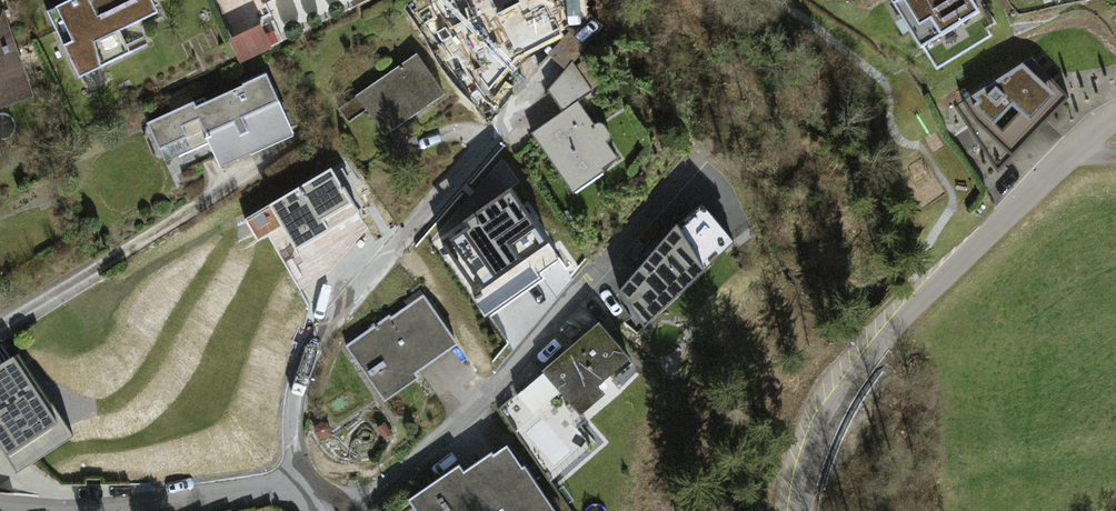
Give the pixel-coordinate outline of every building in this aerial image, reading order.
[(46,7),(77,74),(132,48),(124,32),(160,15),(154,1),(157,0),(61,0),(46,7)] [(444,9),(487,75),(539,42),(513,0),(458,0),(444,9)] [(935,73),(990,44),(986,31),(997,24),(983,0),(980,0),(971,6),(967,0),(890,0),(935,73)] [(33,99),(4,15),(0,16),(0,110),(33,99)] [(258,31),(228,44),(238,67),(268,54),(258,31)] [(566,106),(534,128),(569,188),(622,158),(605,139),(610,127),(594,110),(610,93),(585,51),(553,80),(566,106)] [(420,57),(339,109),(349,125),(370,113),(382,133),(444,95),(420,57)] [(1021,59),(954,107),(997,171),(1072,99),(1021,59)] [(212,102),(145,130),(159,160),(203,141),(216,172),(288,141),(267,91),(217,113),(212,102)] [(334,158),(237,214),(254,243),(280,228),(289,244),(360,203),(334,158)] [(518,183),(507,167),(477,188),(488,204),(443,235),(471,275),(536,230),(507,190),(518,183)] [(703,216),(650,256),(681,297),(734,257),(703,216)] [(296,286),(317,280),(310,250),(288,256),(296,286)] [(424,291),(346,340),(381,394),(459,345),(424,291)] [(608,330),(521,388),(537,413),(565,394),(587,425),(606,412),(592,391),(632,365),(608,330)] [(0,363),(0,446),(17,472),(74,435),(18,351),(0,363)] [(515,398),(501,408),(518,429),(531,419),(515,398)] [(414,509),(416,510),(543,510),(504,451),(414,509)]
